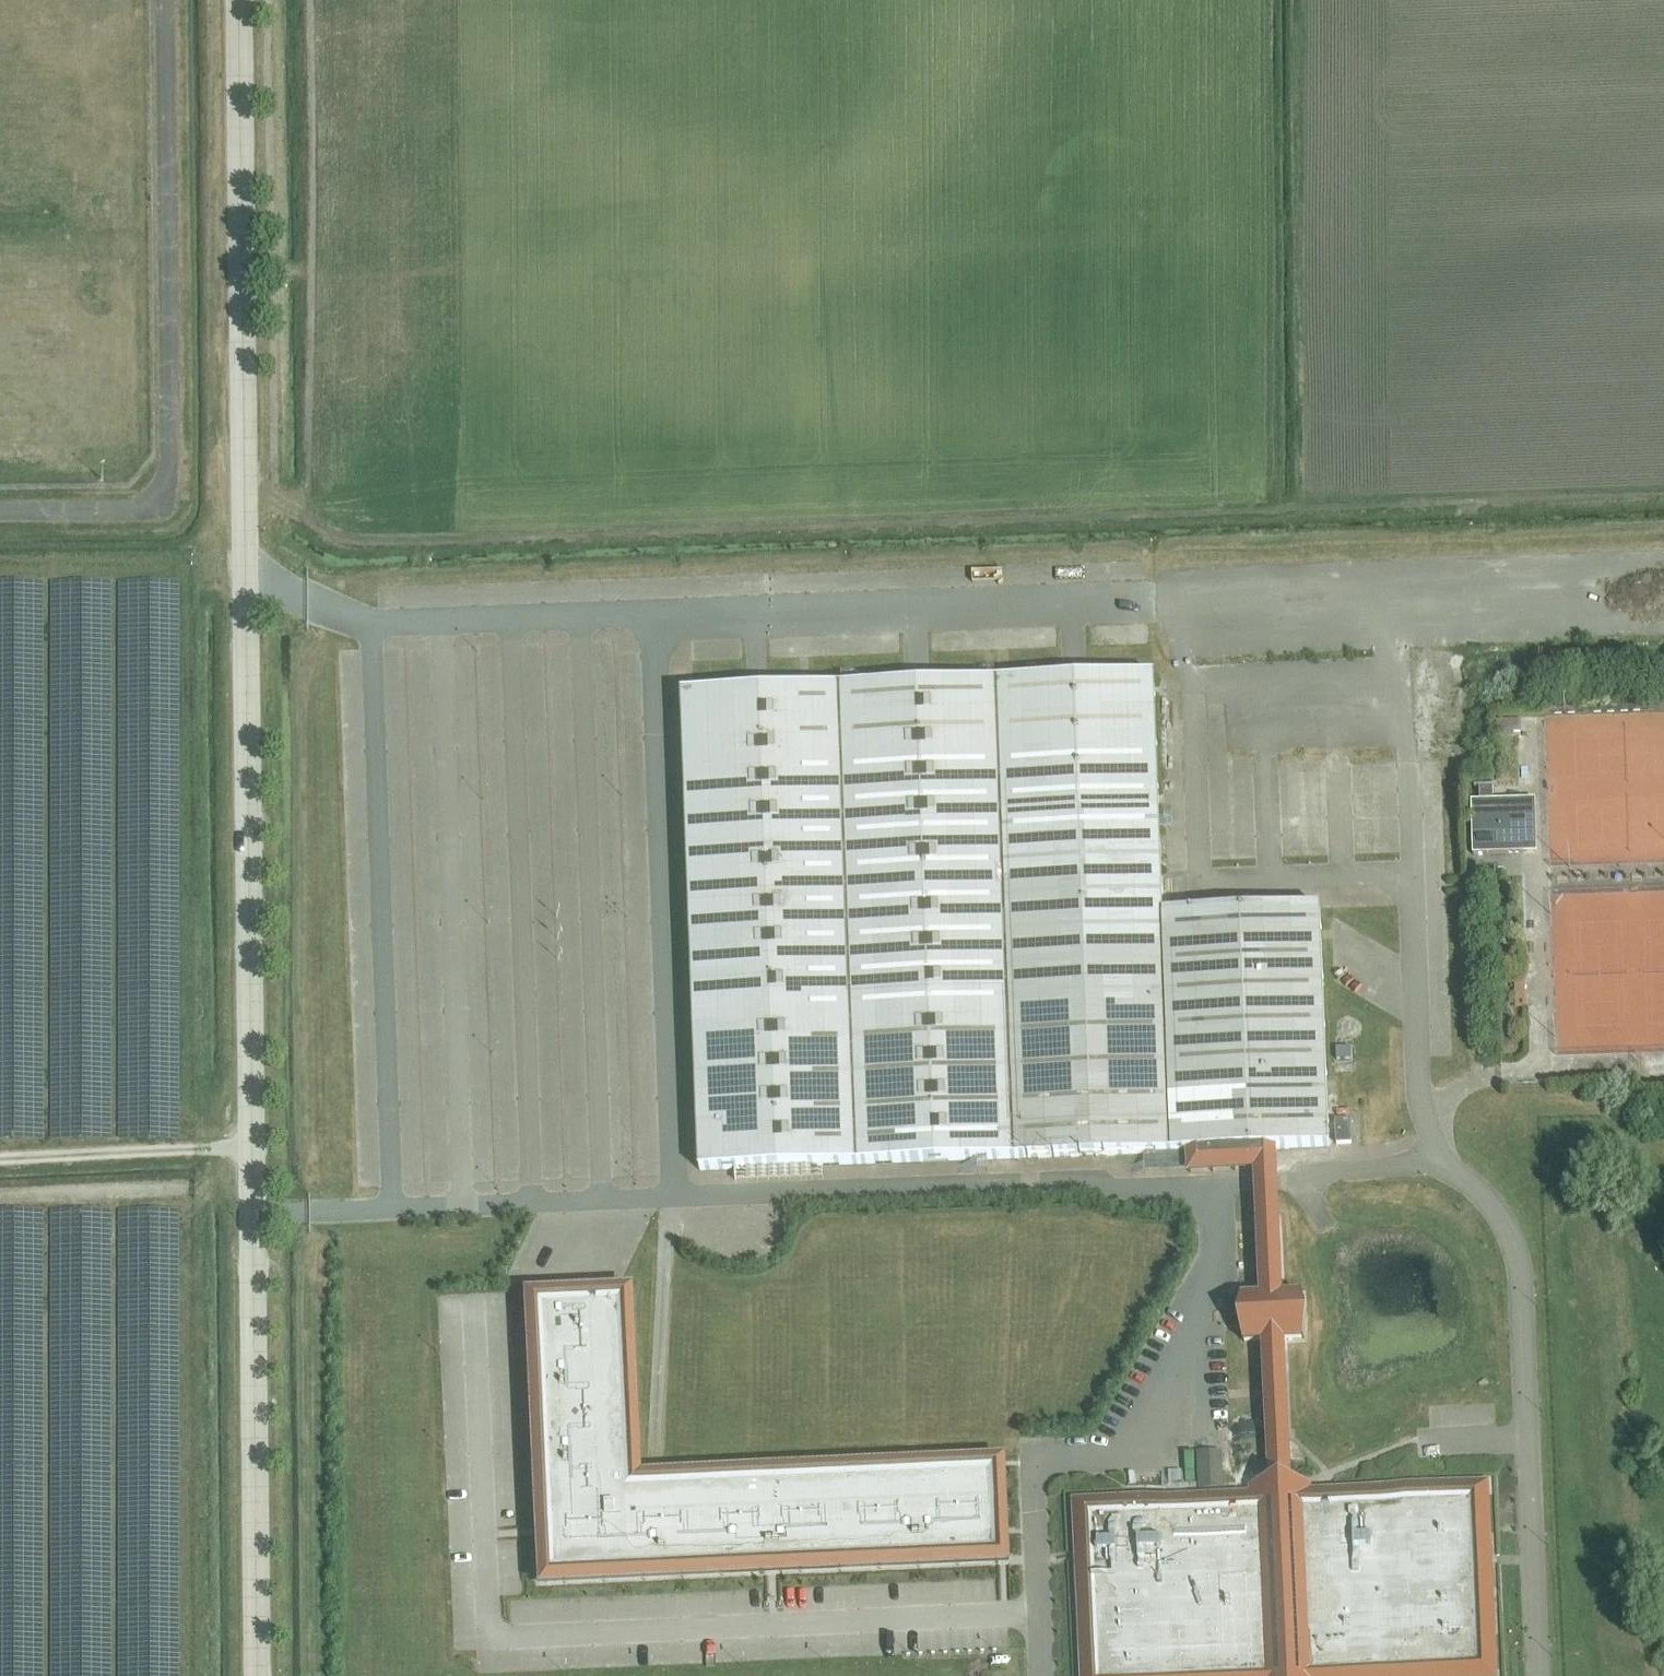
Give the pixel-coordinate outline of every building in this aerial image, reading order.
[(681,696),(696,1084),(700,1174),(870,1166),(1183,1152),(1184,1172),(1251,1168),(1257,1296),(1236,1297),(1238,1340),(1259,1339),(1266,1491),(1253,1491),(1253,1495),(1085,1503),(1093,1675),(1422,1675),(1481,1673),(1474,1499),(1300,1505),(1299,1489),(1286,1490),(1280,1341),(1301,1340),(1299,1297),(1278,1298),(1273,1151),(1328,1149),(1325,1084),(1319,910),(1162,916),(1153,678),(870,689),(681,696)] [(1479,802),(1493,801),(1493,788),(1482,789),(1479,789),(1479,802)] [(1524,854),(1522,800),(1493,801),(1479,802),(1471,802),(1473,856),(1524,854)] [(1514,1005),(1523,1005),(1524,977),(1514,977),(1514,1005)] [(1338,1144),(1352,1144),(1351,1121),(1337,1122),(1338,1144)] [(621,1298),(530,1302),(543,1580),(761,1569),(870,1564),(997,1558),(993,1468),(870,1474),(757,1479),(629,1486),(621,1298)] [(1197,1454),(1199,1490),(1224,1489),(1222,1453),(1197,1454)] [(1164,1493),(1163,1468),(1163,1459),(1145,1460),(1145,1466),(1127,1467),(1127,1470),(1128,1485),(1142,1484),(1142,1494),(1164,1493)]
